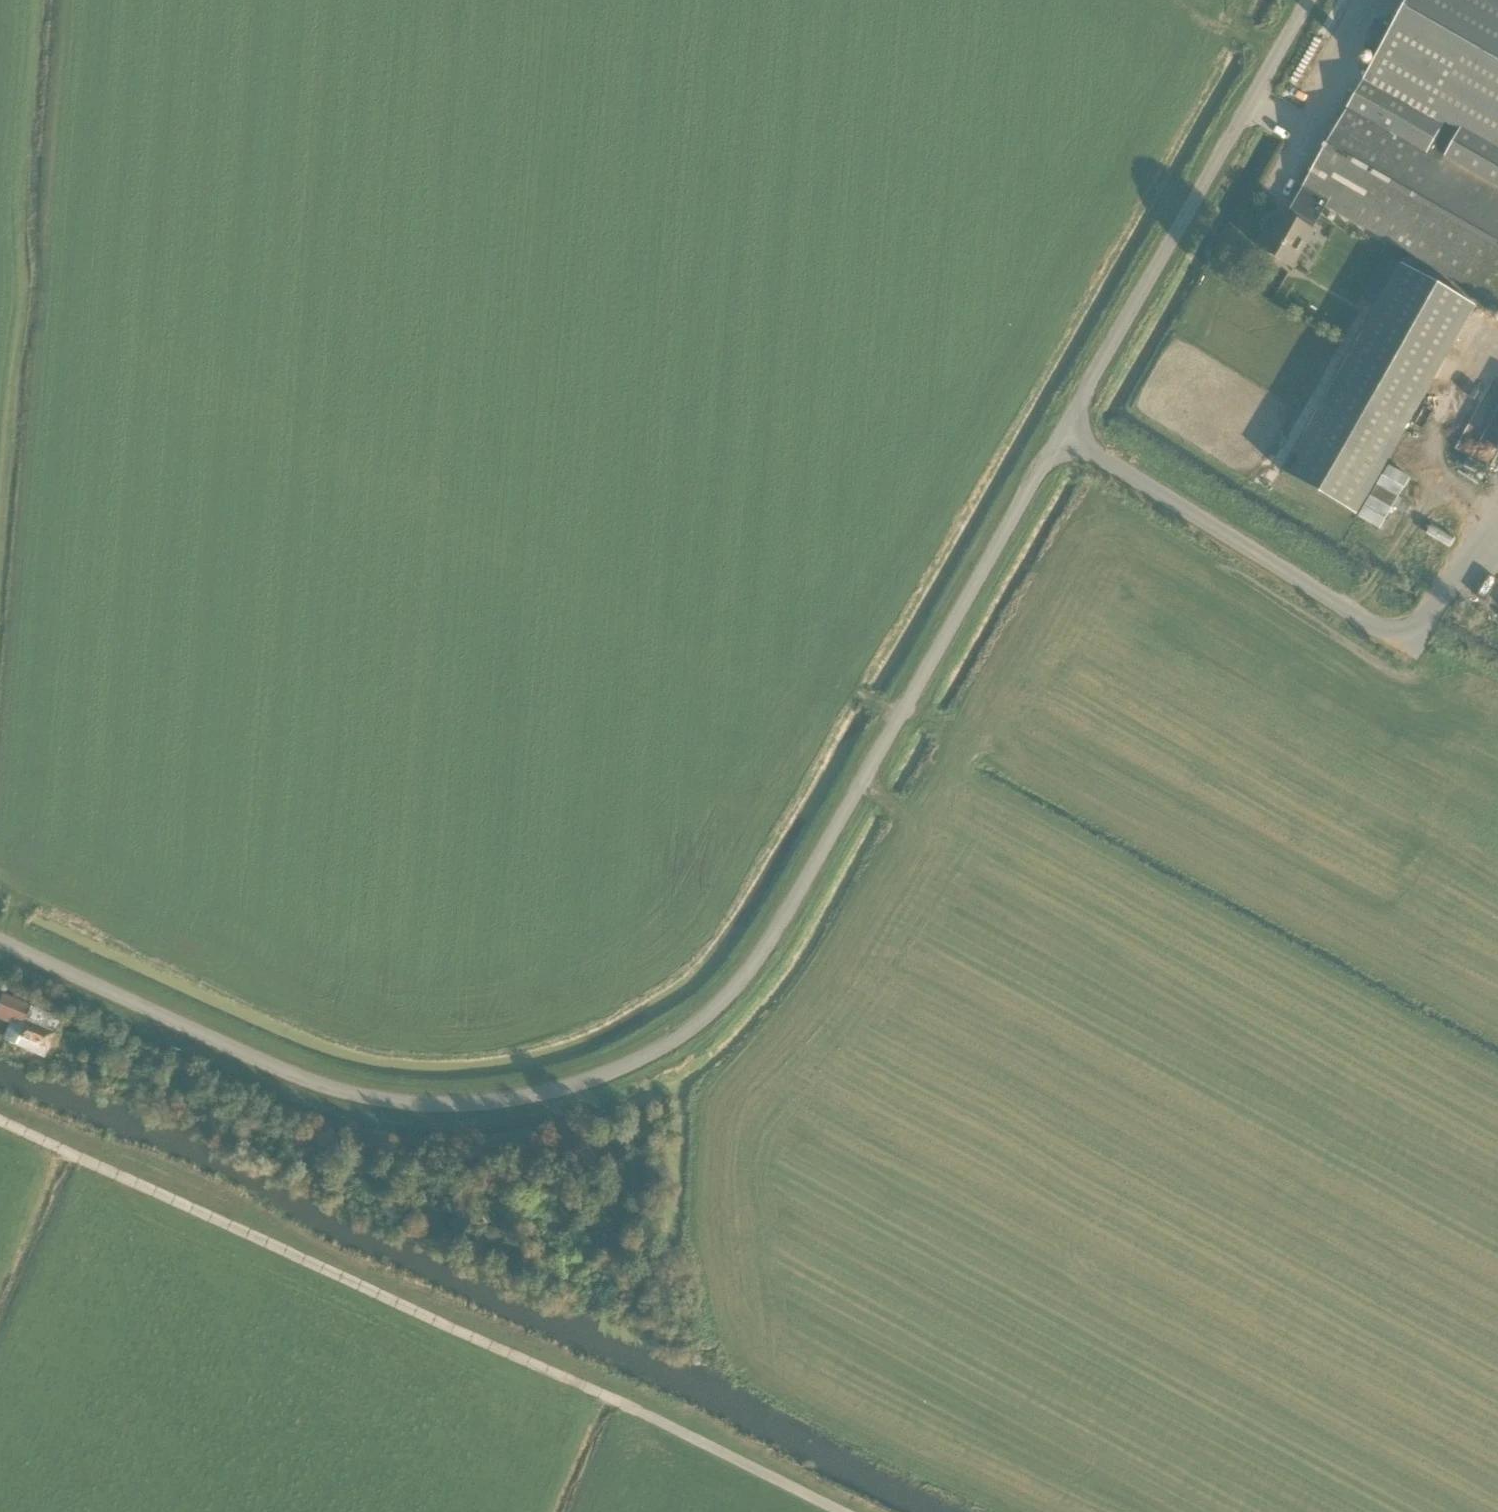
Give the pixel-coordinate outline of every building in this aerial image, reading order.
[(1445,159),(1460,133),(1497,154),(1497,0),(1409,0),(1350,104),(1300,192),(1301,192),(1287,217),(1282,213),(1261,250),(1292,268),(1313,231),(1311,230),(1325,206),(1497,305),(1497,189),(1445,159)] [(1497,189),(1497,154),(1460,133),(1445,159),(1497,189)] [(1357,516),(1476,307),(1401,264),(1282,474),(1357,516)] [(59,1019),(0,994),(0,995),(0,1019),(10,1023),(3,1038),(9,1040),(8,1042),(42,1057),(59,1019)]
